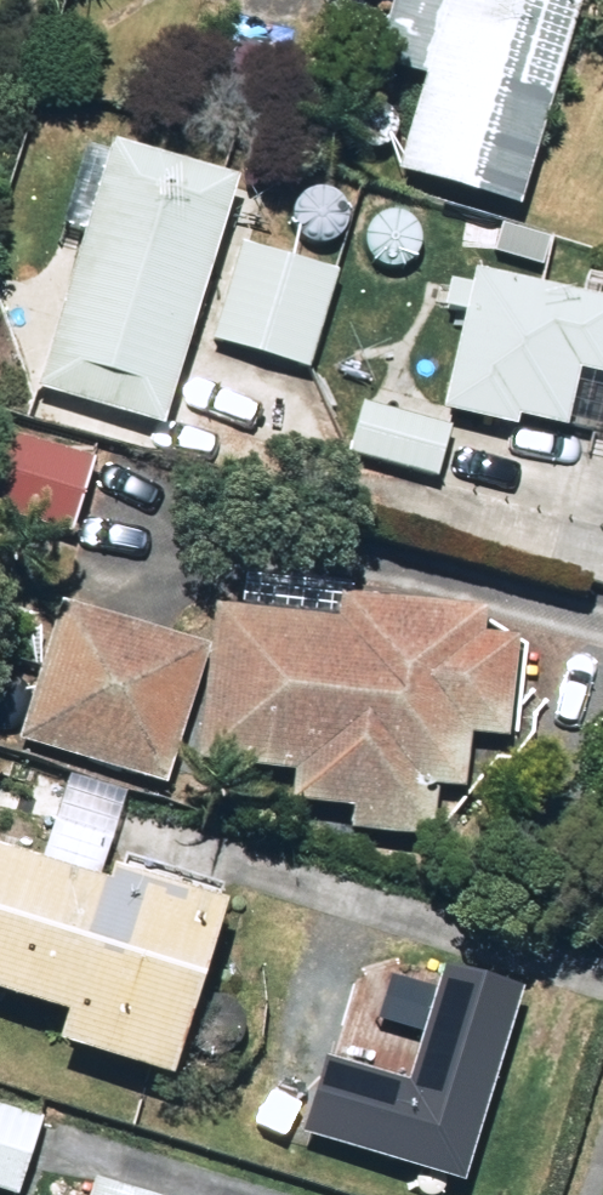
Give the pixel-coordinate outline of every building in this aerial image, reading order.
[(586,0),(402,0),(379,76),(429,92),(401,188),(520,223),(586,0)] [(314,17),(304,12),(295,15),(289,24),(292,35),(302,39),(312,35),(317,26),(314,17)] [(163,445),(238,197),(116,160),(110,181),(87,175),(70,233),(92,239),(40,408),(163,445)] [(308,382),(339,285),(246,255),(215,351),(308,382)] [(519,445),(520,438),(569,448),(575,418),(586,420),(589,406),(579,404),(582,391),(602,396),(602,317),(476,290),(474,301),(448,295),(442,325),(468,331),(447,429),(519,445)] [(454,442),(365,415),(349,463),(438,490),(454,442)] [(486,631),(346,612),(343,637),(221,620),(200,773),(299,786),(294,816),(358,824),(355,842),(429,853),(436,806),(462,810),(470,755),(506,759),(520,659),(483,655),(486,631)] [(22,749),(165,795),(208,663),(65,615),(22,749)] [(173,1110),(230,935),(151,910),(153,903),(151,897),(146,892),(140,888),(133,890),(127,893),(123,900),(114,898),(109,914),(92,909),(112,848),(55,829),(39,879),(25,873),(30,859),(4,851),(2,856),(0,856),(0,1022),(70,1045),(61,1073),(173,1110)] [(43,1128),(0,1114),(0,1194),(21,1194),(43,1128)]
